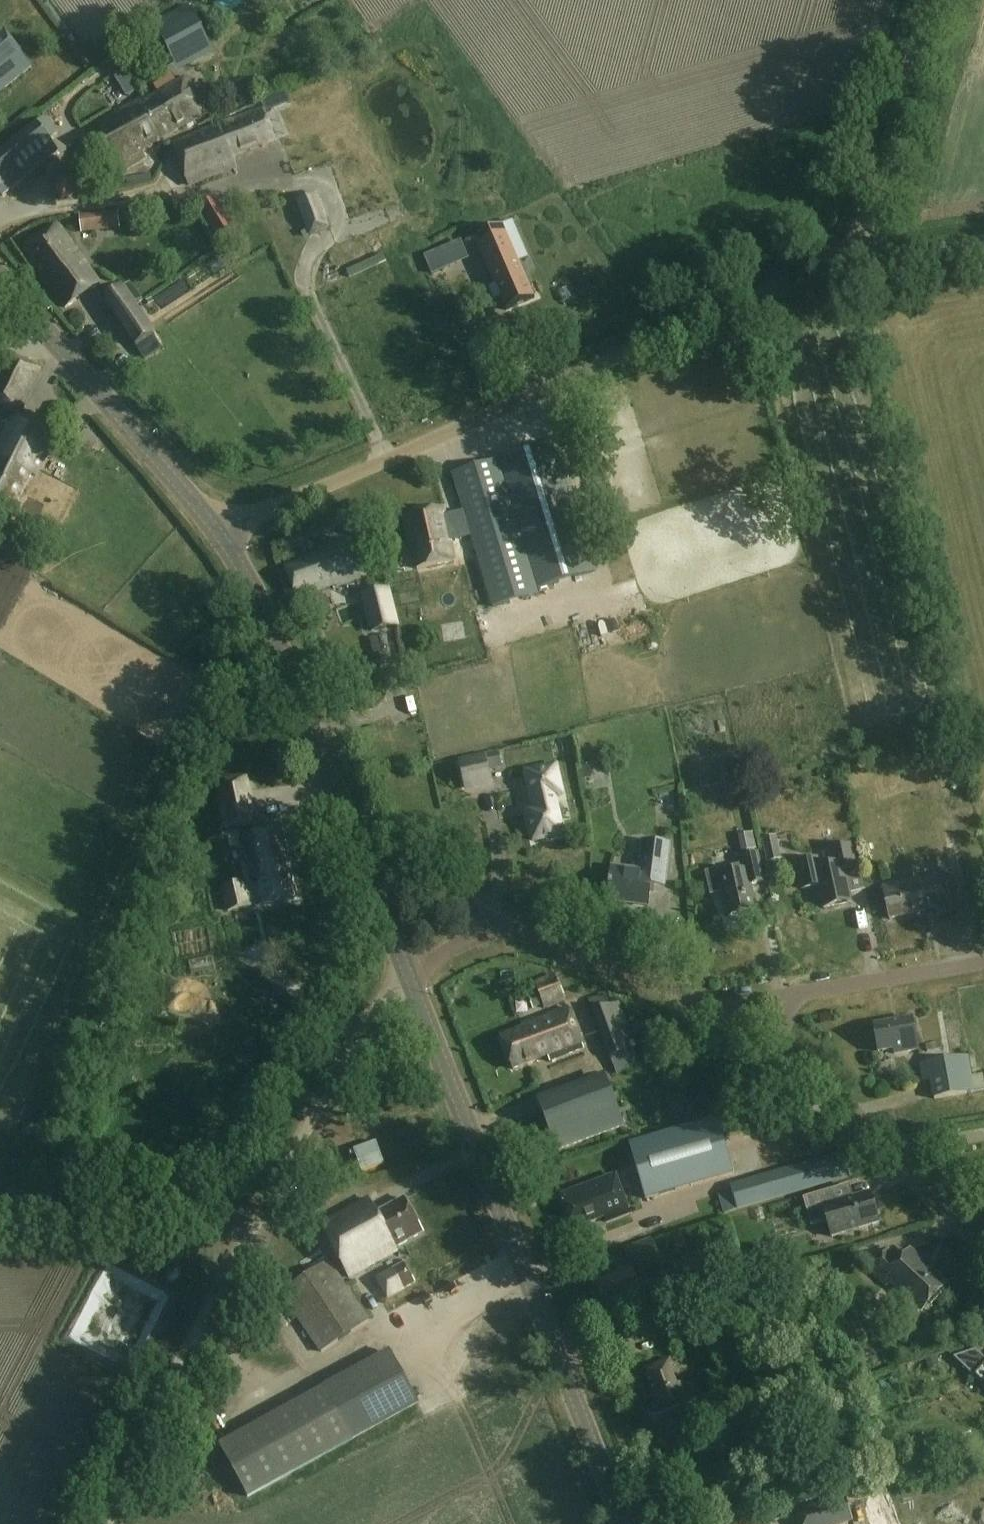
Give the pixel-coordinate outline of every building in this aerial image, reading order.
[(215,54),(188,5),(153,25),(180,74),(215,54)] [(6,33),(0,38),(0,95),(33,68),(6,33)] [(188,77),(146,103),(165,138),(187,125),(187,126),(210,113),(188,77)] [(396,185),(359,78),(329,88),(329,89),(264,112),(263,108),(220,126),(220,125),(174,144),(190,185),(237,167),(233,157),(282,137),(294,175),(333,162),(346,202),(396,185)] [(143,151),(165,138),(146,103),(143,98),(92,128),(119,174),(146,158),(143,151)] [(44,119),(0,155),(0,192),(3,196),(56,154),(47,142),(57,135),(44,119)] [(60,192),(67,202),(81,192),(73,182),(60,192)] [(329,227),(315,194),(291,205),(295,215),(298,213),(303,224),(300,225),(304,235),(308,233),(310,236),(329,227)] [(236,228),(217,198),(199,209),(217,239),(236,228)] [(121,230),(120,212),(81,215),(83,233),(121,230)] [(100,283),(59,224),(28,246),(49,276),(45,278),(66,307),(100,283)] [(501,226),(476,237),(507,309),(535,298),(529,284),(527,285),(501,226)] [(143,300),(131,282),(122,288),(119,284),(102,295),(146,360),(162,349),(134,307),(143,300)] [(18,416),(42,372),(13,355),(0,379),(0,408),(15,415),(18,416)] [(18,416),(15,415),(0,443),(0,508),(12,514),(33,474),(36,476),(56,437),(18,417),(18,416)] [(596,570),(557,442),(454,474),(466,514),(446,518),(444,508),(407,516),(418,569),(455,561),(450,536),(471,531),(494,607),(496,606),(507,646),(570,629),(557,582),(596,570)] [(361,577),(347,541),(329,547),(330,552),(287,568),(298,598),(337,584),(338,586),(361,577)] [(399,626),(390,589),(363,596),(372,633),(399,626)] [(499,754),(460,763),(463,775),(466,788),(479,785),(492,783),(489,770),(502,767),(499,754)] [(563,795),(556,766),(527,772),(532,793),(535,792),(539,809),(528,812),(534,841),(564,834),(555,797),(563,795)] [(256,826),(248,775),(201,783),(209,833),(256,826)] [(287,825),(243,834),(253,878),(257,878),(262,903),(297,896),(290,866),(295,865),(287,825)] [(670,845),(644,842),(641,871),(613,868),(611,882),(608,882),(605,885),(604,895),(606,898),(609,899),(609,900),(650,905),(652,885),(665,886),(670,845)] [(857,867),(852,844),(831,849),(835,864),(821,867),(819,858),(798,863),(803,889),(820,885),(825,908),(852,902),(845,870),(857,867)] [(764,881),(758,853),(744,857),(746,863),(731,866),(733,873),(717,876),(720,892),(723,891),(729,916),(757,910),(751,885),(764,881)] [(952,910),(943,872),(883,886),(891,919),(937,908),(938,913),(952,910)] [(251,906),(247,888),(245,881),(223,886),(228,911),(251,906)] [(194,1051),(229,1071),(277,987),(243,967),(194,1051)] [(566,1002),(556,975),(535,982),(539,993),(529,997),(534,1010),(543,1006),(545,1010),(566,1002)] [(608,1006),(604,996),(588,1002),(616,1074),(639,1065),(629,1040),(634,1038),(620,1002),(608,1006)] [(584,1049),(568,1008),(523,1025),(524,1028),(501,1036),(514,1069),(549,1056),(551,1061),(584,1049)] [(919,1050),(914,1019),(875,1026),(879,1052),(894,1050),(895,1054),(919,1050)] [(974,1058),(920,1066),(923,1082),(930,1081),(933,1099),(983,1091),(983,1084),(983,1076),(971,1078),(970,1069),(976,1068),(974,1058)] [(626,1127),(606,1075),(562,1092),(566,1103),(542,1113),(557,1153),(626,1127)] [(735,1175),(719,1119),(632,1144),(648,1200),(735,1175)] [(731,1188),(731,1191),(718,1195),(724,1215),(860,1173),(848,1154),(731,1188)] [(631,1213),(617,1176),(563,1197),(575,1229),(605,1218),(607,1222),(631,1213)] [(836,1203),(832,1190),(804,1198),(813,1226),(828,1222),(833,1237),(880,1222),(871,1193),(836,1203)] [(424,1233),(405,1197),(377,1213),(370,1199),(322,1225),(350,1277),(398,1251),(396,1248),(424,1233)] [(661,1262),(652,1240),(626,1250),(631,1265),(618,1270),(620,1274),(596,1283),(606,1309),(630,1300),(631,1304),(645,1298),(635,1272),(661,1262)] [(947,1284),(912,1251),(901,1262),(890,1252),(872,1271),(887,1285),(893,1283),(907,1296),(893,1311),(908,1325),(922,1310),(922,1311),(947,1284)] [(372,1321),(333,1261),(283,1294),(322,1353),(372,1321)] [(418,1284),(406,1263),(380,1278),(391,1299),(418,1284)] [(286,1336),(296,1329),(283,1309),(273,1315),(286,1336)] [(420,1404),(391,1351),(220,1445),(250,1498),(420,1404)] [(976,1351),(955,1358),(983,1385),(983,1359),(976,1351)] [(682,1393),(670,1362),(647,1371),(659,1402),(644,1408),(658,1444),(699,1428),(685,1392),(682,1393)] [(817,1504),(824,1523),(847,1523),(852,1523),(844,1496),(817,1504)]
